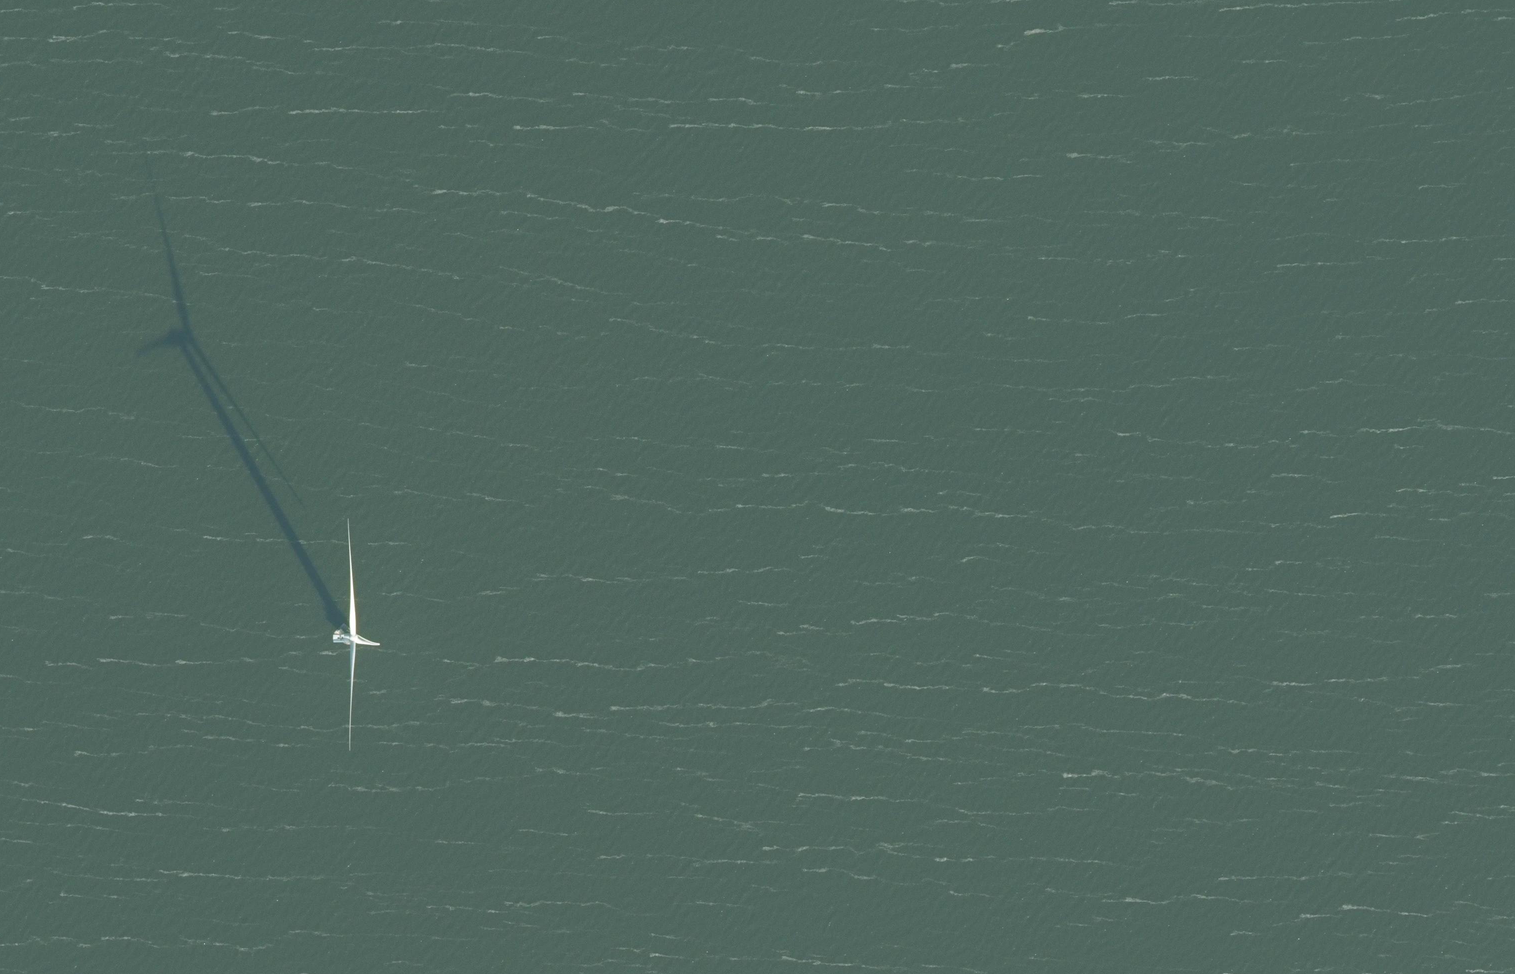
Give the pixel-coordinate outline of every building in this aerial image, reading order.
[(343,637),(342,639),(343,641),(344,642),(345,643),(347,644),(349,643),(350,642),(351,641),(351,639),(351,637),(350,636),(349,635),(347,635),(345,635),(344,636),(343,637)]
